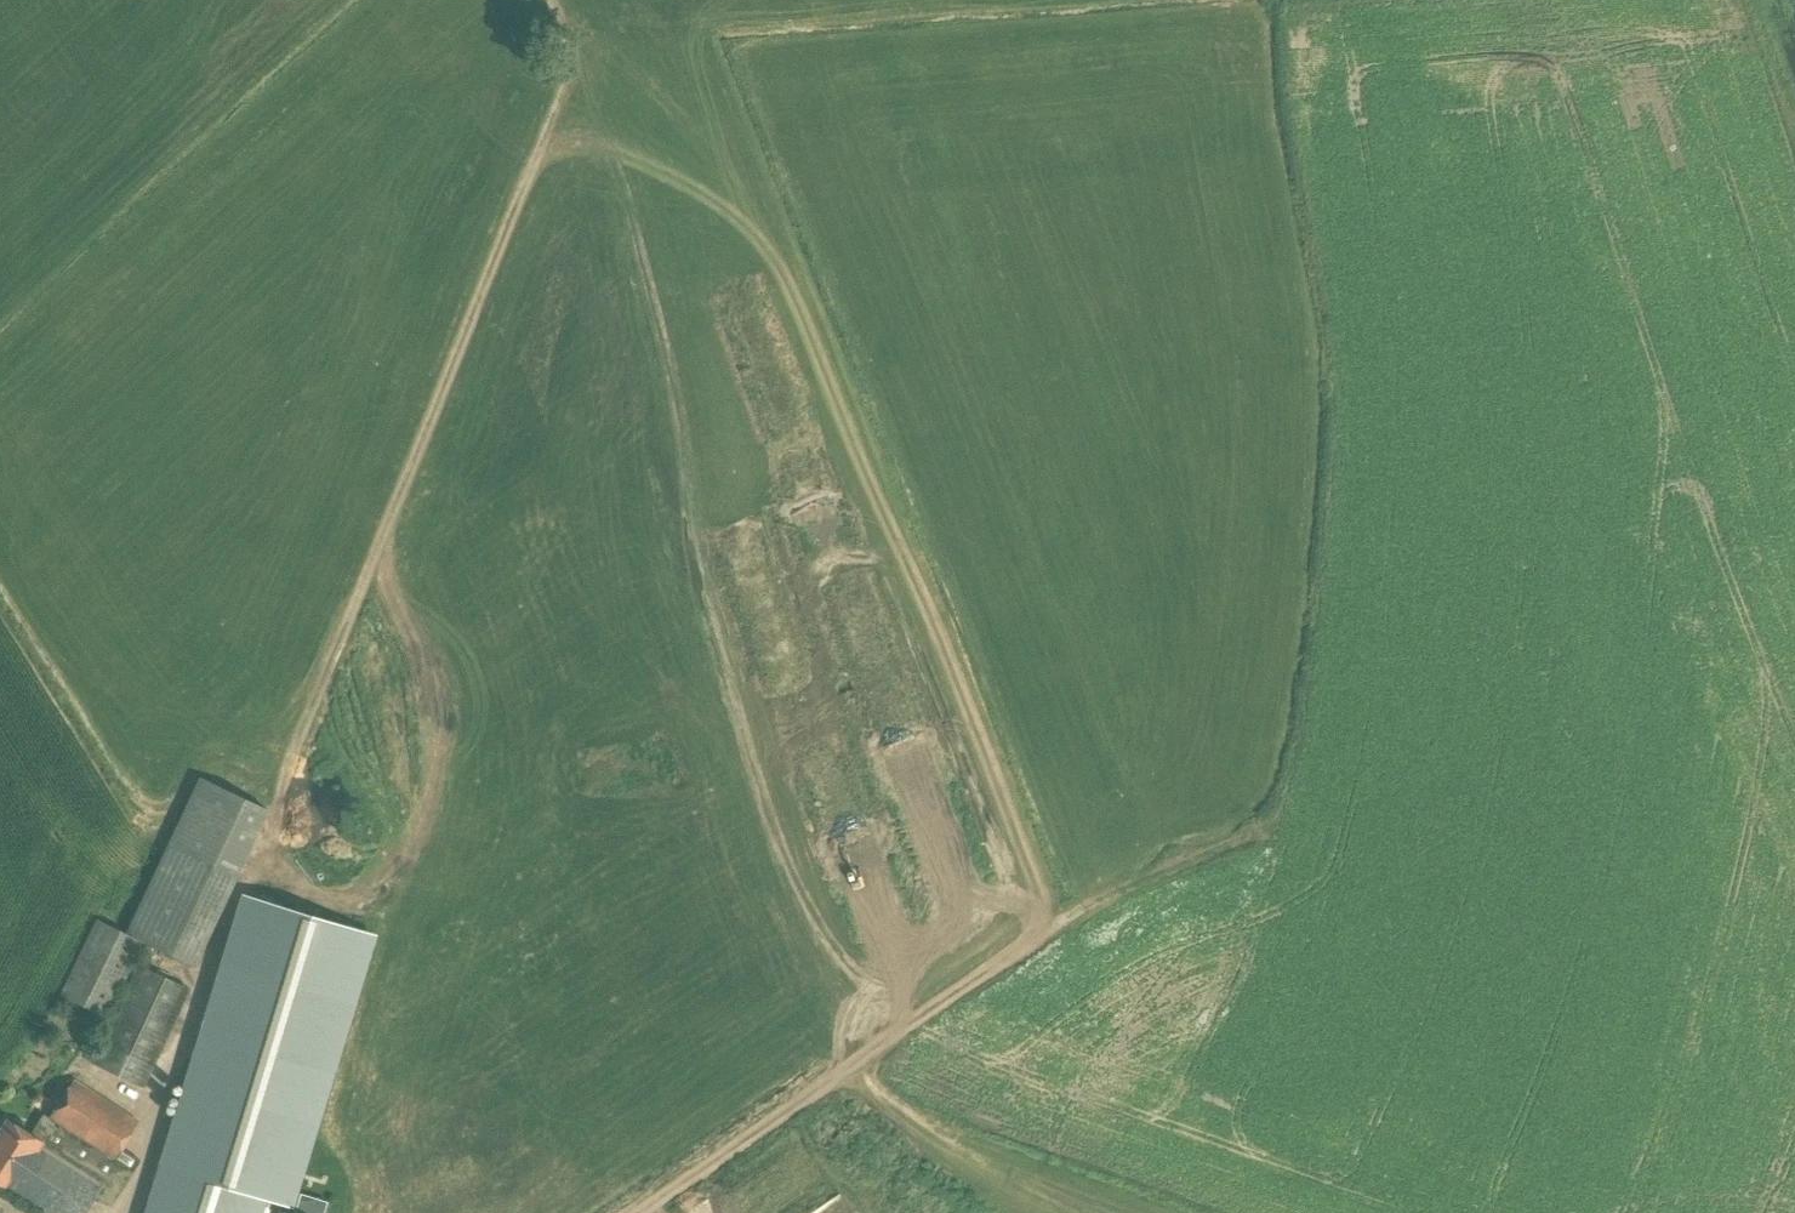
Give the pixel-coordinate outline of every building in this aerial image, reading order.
[(193,965),(235,876),(267,808),(199,776),(168,844),(126,933),(193,965)] [(266,1200),(293,1208),(376,934),(241,893),(144,1212),(262,1212),(266,1200)] [(105,1016),(142,942),(97,920),(60,994),(105,1016)] [(142,1086),(188,989),(137,965),(92,1063),(142,1086)] [(72,1080),(48,1118),(43,1115),(30,1135),(5,1119),(0,1128),(0,1184),(4,1187),(44,1212),(83,1212),(94,1196),(110,1207),(140,1160),(121,1148),(138,1122),(72,1080)] [(295,1212),(324,1212),(327,1203),(301,1195),(295,1212)]
